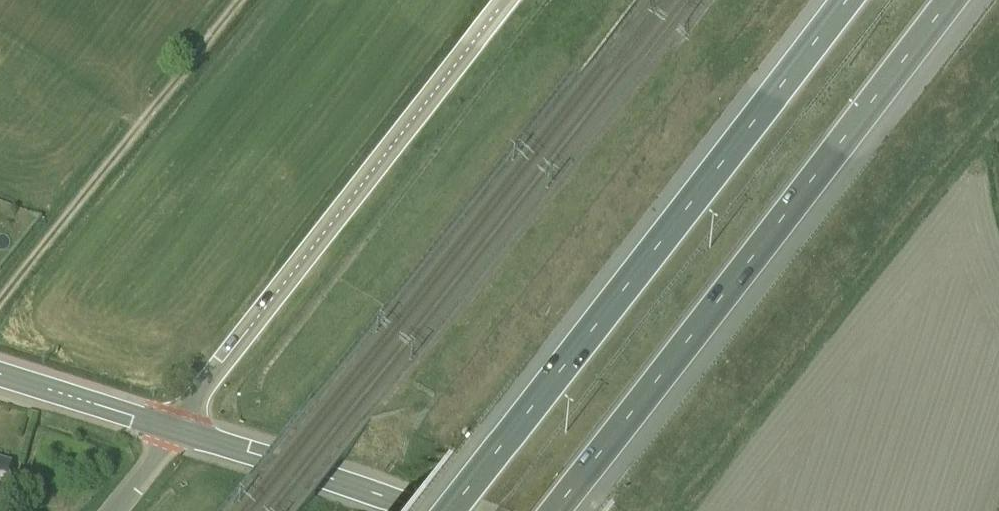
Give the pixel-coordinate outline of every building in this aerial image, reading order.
[(1,502),(11,465),(0,462),(0,502),(1,502)]
